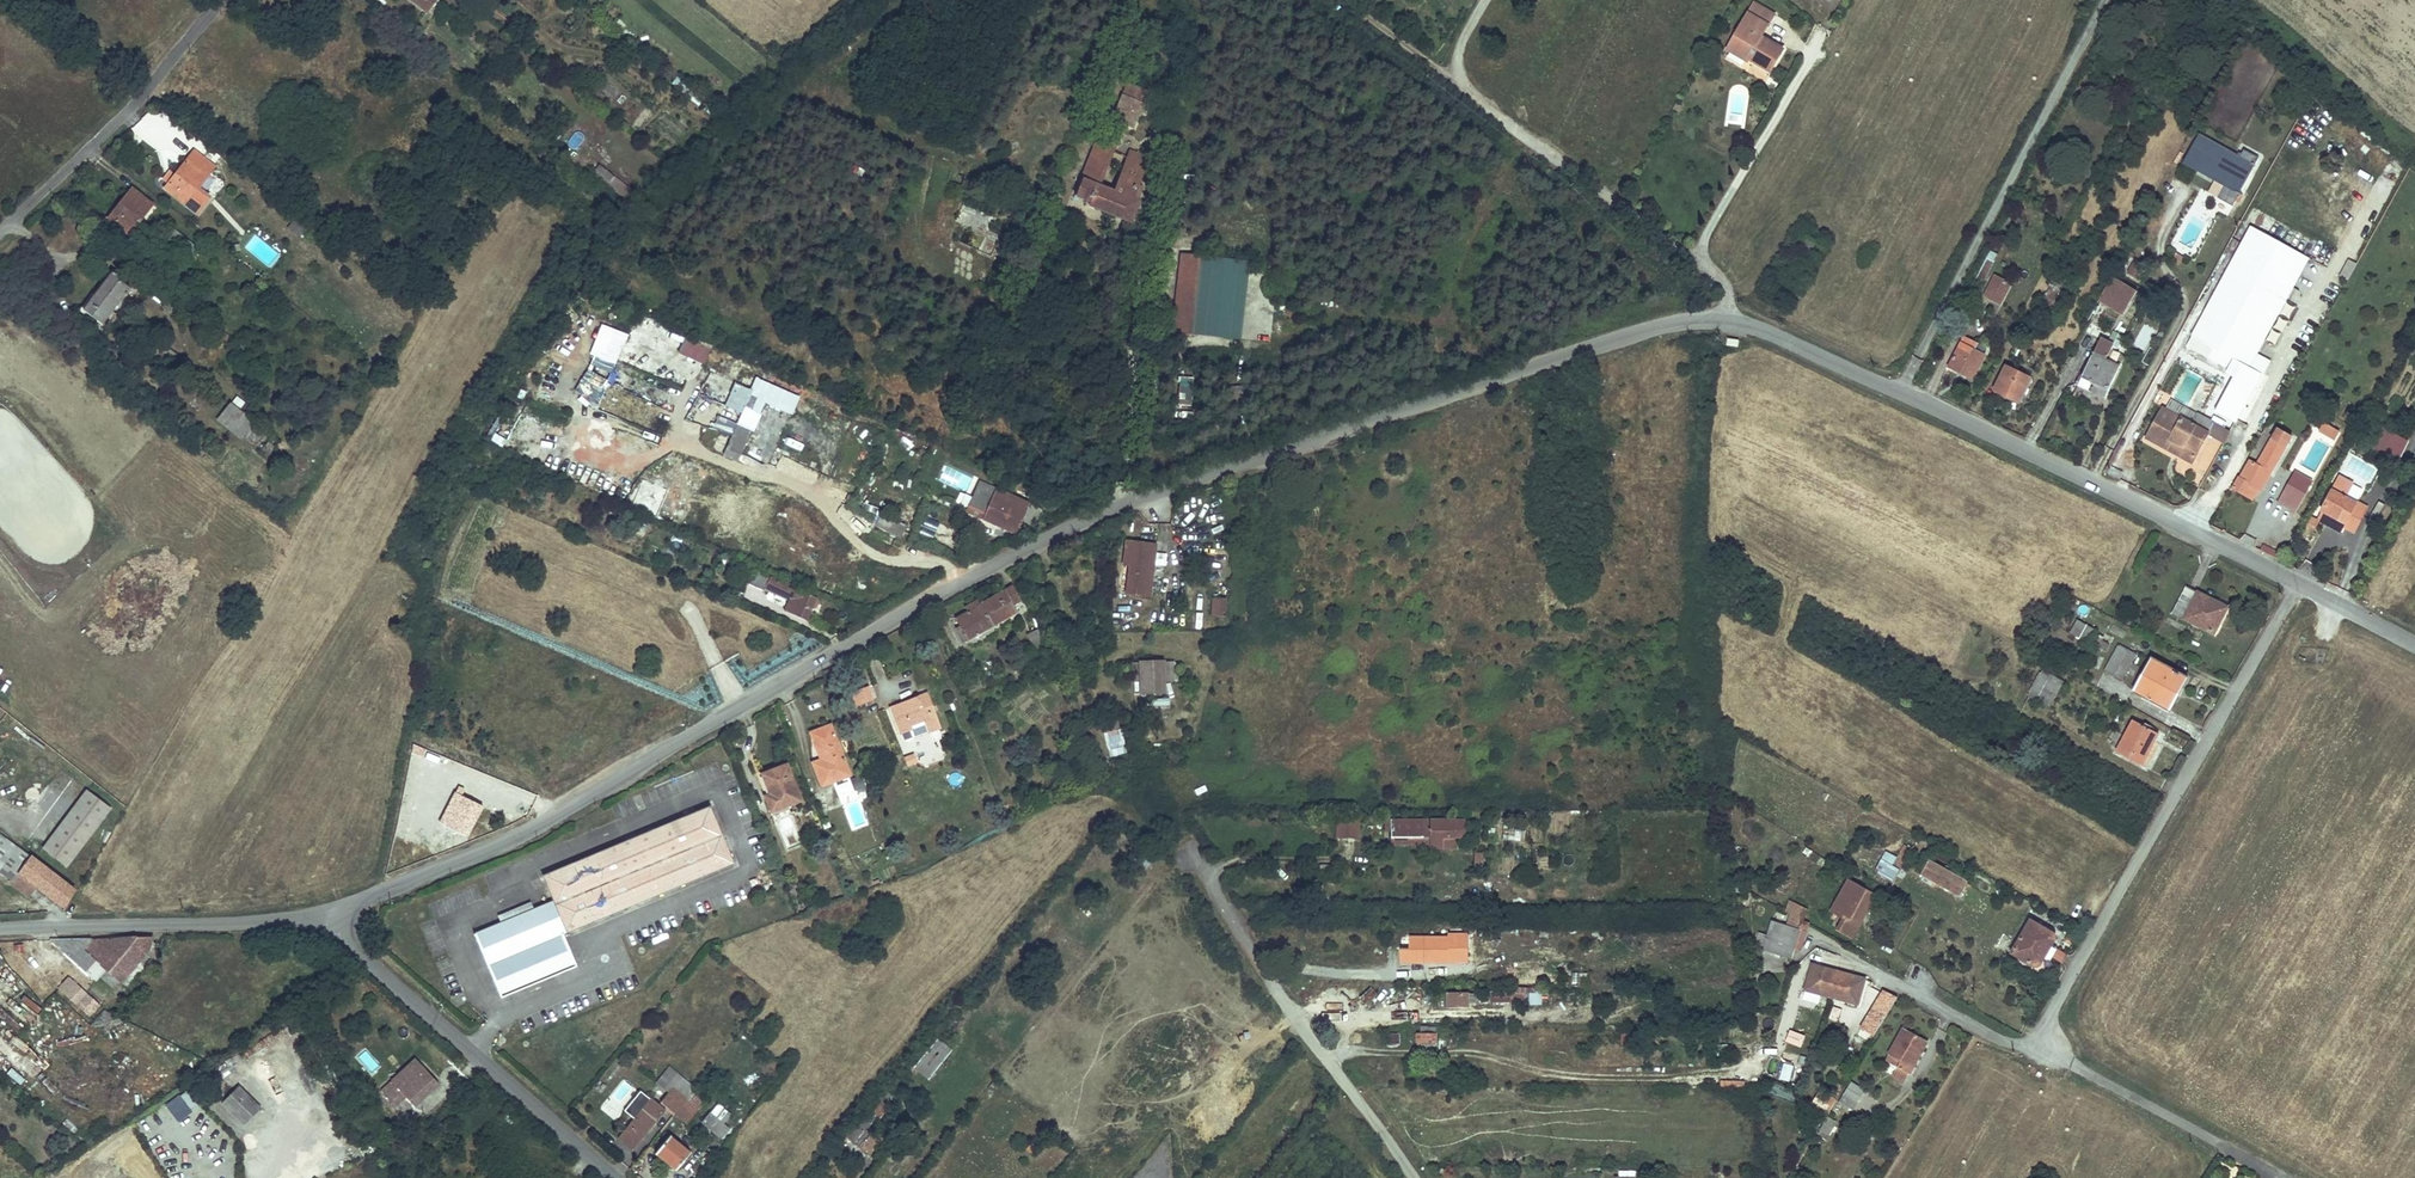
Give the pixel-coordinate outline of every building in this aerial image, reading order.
[(426,17),(440,0),(439,0),(406,0),(426,17)] [(1747,60),(1764,74),(1780,50),(1759,37),(1774,14),(1756,2),(1725,49),(1744,62),(1747,60)] [(1744,62),(1725,49),(1720,57),(1744,72),(1747,69),(1760,79),(1764,74),(1747,60),(1744,62)] [(2133,81),(2137,83),(2141,76),(2130,70),(2124,81),(2131,85),(2133,81)] [(671,83),(683,92),(688,86),(677,76),(671,83)] [(1128,81),(1123,93),(1145,102),(1150,91),(1128,81)] [(704,98),(688,86),(683,92),(682,94),(698,106),(704,98)] [(1123,93),(1112,118),(1133,128),(1145,102),(1123,93)] [(2118,110),(2111,106),(2107,114),(2114,118),(2118,110)] [(1118,146),(1099,138),(1074,196),(1090,201),(1088,205),(1130,223),(1145,188),(1140,186),(1149,165),(1144,163),(1146,158),(1130,151),(1114,188),(1102,182),(1118,146)] [(2222,198),(2221,200),(2235,207),(2263,158),(2248,150),(2243,159),(2202,138),(2186,167),(2199,174),(2203,168),(2221,177),(2231,183),(2222,198)] [(195,152),(167,189),(200,215),(213,199),(201,189),(217,169),(195,152)] [(599,164),(593,173),(630,201),(636,193),(599,164)] [(2221,177),(2213,193),(2222,198),(2231,183),(2221,177)] [(134,188),(109,218),(130,235),(154,205),(134,188)] [(293,217),(286,225),(297,236),(305,228),(293,217)] [(2185,348),(2227,369),(2225,372),(2233,376),(2215,411),(2236,422),(2238,418),(2245,421),(2268,377),(2263,374),(2269,361),(2258,355),(2309,258),(2249,226),(2185,348)] [(1816,241),(1806,235),(1801,244),(1811,250),(1816,241)] [(2083,249),(2076,246),(2072,252),(2079,256),(2083,249)] [(1983,268),(1978,279),(1987,285),(1993,274),(2003,256),(1993,251),(1983,268)] [(2174,251),(2171,258),(2179,262),(2182,256),(2174,251)] [(1190,335),(1198,255),(1178,253),(1171,333),(1190,335)] [(1237,340),(1245,260),(1198,255),(1190,335),(1237,340)] [(1001,256),(999,261),(1005,264),(1007,259),(1001,256)] [(2057,268),(2047,286),(2054,290),(2064,272),(2057,268)] [(1999,277),(1988,296),(2003,305),(2013,285),(1999,277)] [(118,278),(89,312),(107,327),(131,297),(134,299),(139,294),(118,278)] [(1979,287),(1973,284),(1969,290),(1976,294),(1979,287)] [(2054,290),(2047,286),(2036,306),(2054,316),(2065,296),(2054,290)] [(169,300),(163,306),(170,312),(176,305),(169,300)] [(2121,312),(2104,301),(2093,321),(2111,331),(2121,312)] [(35,310),(30,316),(39,324),(44,318),(35,310)] [(627,334),(602,324),(590,353),(615,363),(627,334)] [(1966,337),(1950,366),(1972,379),(1985,355),(1975,350),(1978,343),(1966,337)] [(1739,340),(1727,338),(1726,346),(1738,347),(1739,340)] [(2105,338),(2095,355),(2109,362),(2115,352),(2119,345),(2105,338)] [(684,340),(678,352),(706,365),(711,353),(684,340)] [(2115,352),(2121,355),(2124,349),(2119,345),(2115,352)] [(2121,355),(2115,352),(2109,362),(2121,370),(2128,359),(2121,355)] [(2085,373),(2078,385),(2105,400),(2121,370),(2109,362),(2095,355),(2085,373)] [(2010,368),(1999,390),(2021,402),(2034,380),(2010,368)] [(1178,397),(1188,398),(1189,377),(1179,376),(1178,397)] [(759,378),(753,392),(762,397),(792,410),(798,396),(759,378)] [(744,405),(750,391),(735,384),(725,405),(741,412),(744,405)] [(744,405),(746,407),(756,411),(762,397),(753,392),(750,391),(744,405)] [(2166,409),(2191,421),(2197,411),(2173,398),(2166,409)] [(232,402),(218,419),(243,439),(249,432),(257,423),(232,402)] [(739,424),(728,447),(741,454),(760,412),(756,411),(746,407),(744,405),(741,412),(736,423),(739,424)] [(2191,421),(2166,409),(2150,438),(2171,449),(2175,443),(2198,456),(2209,437),(2223,444),(2230,431),(2201,415),(2196,424),(2191,421)] [(257,423),(249,432),(256,436),(263,428),(257,423)] [(2337,432),(2323,423),(2318,431),(2332,440),(2337,432)] [(2277,428),(2271,438),(2256,465),(2251,463),(2243,477),(2241,476),(2235,487),(2246,495),(2254,483),(2260,486),(2268,472),(2269,473),(2285,446),(2291,436),(2277,428)] [(2372,447),(2392,458),(2399,445),(2402,447),(2405,440),(2382,429),(2372,447)] [(270,441),(262,450),(269,456),(277,446),(270,441)] [(2171,449),(2194,461),(2198,456),(2175,443),(2171,449)] [(2294,473),(2279,500),(2295,510),(2310,482),(2294,473)] [(605,490),(623,496),(628,481),(610,475),(605,490)] [(2340,476),(2320,512),(2343,524),(2341,528),(2352,533),(2365,510),(2351,503),(2357,492),(2350,488),(2353,483),(2340,476)] [(1041,510),(978,482),(964,513),(1014,536),(1018,529),(1030,535),(1041,510)] [(865,488),(861,497),(883,508),(887,499),(865,488)] [(925,517),(919,533),(932,538),(939,522),(925,517)] [(885,518),(881,527),(900,535),(904,527),(885,518)] [(1130,564),(1125,591),(1148,594),(1150,574),(1144,573),(1148,552),(1153,553),(1155,542),(1128,538),(1125,563),(1130,564)] [(1150,574),(1153,553),(1148,552),(1144,573),(1150,574)] [(754,571),(747,585),(763,592),(764,590),(786,600),(788,597),(790,599),(784,613),(805,622),(810,612),(816,609),(818,604),(816,598),(792,588),(791,591),(787,589),(788,586),(754,571)] [(1016,588),(982,606),(993,627),(1017,615),(1012,605),(1022,600),(1016,588)] [(2214,602),(2184,588),(2170,615),(2209,636),(2221,613),(2211,607),(2214,602)] [(1225,616),(1226,598),(1213,597),(1211,615),(1225,616)] [(982,606),(977,598),(964,605),(969,614),(982,606)] [(993,627),(982,606),(969,614),(960,618),(965,628),(958,632),(963,643),(993,627)] [(2069,634),(2105,654),(2110,645),(2102,640),(2104,637),(2096,632),(2097,630),(2077,619),(2069,634)] [(1026,636),(1035,657),(1047,652),(1046,650),(1051,647),(1048,641),(1043,643),(1038,631),(1026,636)] [(2123,678),(2136,654),(2118,645),(2105,669),(2123,678)] [(2188,677),(2151,657),(2133,689),(2164,706),(2176,685),(2182,689),(2188,677)] [(1164,660),(1138,662),(1138,677),(1145,677),(1165,677),(1164,660)] [(1174,660),(1164,660),(1165,677),(1165,682),(1174,681),(1174,676),(1174,660)] [(1138,677),(1138,662),(1128,662),(1129,677),(1129,680),(1138,680),(1138,677)] [(2061,674),(2042,663),(2026,690),(2044,701),(2061,674)] [(1145,677),(1138,677),(1138,680),(1139,694),(1166,693),(1165,682),(1165,677),(1145,677)] [(872,700),(868,687),(848,693),(853,707),(872,700)] [(927,692),(890,705),(899,730),(909,726),(907,723),(923,718),(928,731),(940,727),(927,692)] [(1170,697),(1161,697),(1161,706),(1170,705),(1170,697)] [(1116,715),(1103,720),(1106,732),(1119,727),(1116,715)] [(2136,761),(2155,729),(2131,716),(2112,748),(2136,761)] [(813,759),(823,784),(850,773),(829,723),(813,730),(824,755),(817,758),(813,759)] [(824,755),(813,730),(806,733),(817,758),(824,755)] [(2185,739),(2180,736),(2177,741),(2183,745),(2185,739)] [(906,763),(916,759),(913,751),(903,755),(906,763)] [(801,799),(788,764),(762,774),(770,796),(763,798),(769,812),(801,799)] [(852,772),(858,788),(865,784),(859,769),(852,772)] [(455,788),(436,825),(464,839),(480,807),(459,797),(462,791),(455,788)] [(64,865),(108,809),(85,790),(40,846),(64,865)] [(738,870),(718,814),(549,874),(558,900),(479,928),(502,991),(575,963),(564,933),(738,870)] [(1467,817),(1382,816),(1383,824),(1391,824),(1391,831),(1391,833),(1429,834),(1430,846),(1442,846),(1442,835),(1454,834),(1467,835),(1467,817)] [(1360,817),(1339,817),(1338,837),(1360,838),(1360,817)] [(1429,834),(1391,833),(1391,841),(1419,841),(1420,846),(1430,846),(1429,834)] [(7,854),(0,862),(0,872),(11,881),(18,872),(35,886),(63,908),(73,892),(0,834),(0,848),(7,854)] [(1454,846),(1454,834),(1442,835),(1442,846),(1454,846)] [(1875,871),(1894,882),(1897,875),(1904,865),(1914,849),(1905,844),(1898,856),(1887,850),(1875,871)] [(1968,880),(1928,856),(1918,872),(1959,895),(1968,880)] [(1332,865),(1319,864),(1319,875),(1332,875),(1332,865)] [(1904,865),(1897,875),(1903,879),(1910,869),(1904,865)] [(11,881),(10,882),(28,896),(35,886),(18,872),(11,881)] [(1848,936),(1874,892),(1863,886),(1862,889),(1845,879),(1828,910),(1839,916),(1833,927),(1848,936)] [(1789,913),(1802,921),(1805,911),(1787,903),(1783,910),(1789,913)] [(1787,922),(1763,912),(1753,941),(1789,954),(1792,946),(1799,927),(1787,922)] [(1789,913),(1787,922),(1799,927),(1802,921),(1789,913)] [(2043,923),(2031,916),(2013,952),(2019,955),(2028,960),(2035,963),(2039,964),(2042,961),(2048,952),(2055,937),(2054,932),(2049,927),(2043,923)] [(1799,927),(1792,946),(1799,948),(1806,930),(1799,927)] [(1469,931),(1446,931),(1446,957),(1458,957),(1458,952),(1469,952),(1469,931)] [(863,932),(855,941),(864,947),(871,938),(863,932)] [(154,936),(49,937),(95,977),(105,966),(107,968),(120,980),(146,950),(154,936)] [(1398,946),(1398,963),(1430,964),(1430,961),(1440,961),(1440,946),(1431,946),(1431,936),(1408,936),(1407,946),(1398,946)] [(54,972),(59,965),(52,956),(45,962),(54,972)] [(1824,981),(1830,967),(1810,961),(1802,986),(1826,993),(1829,983),(1824,981)] [(48,978),(54,972),(45,962),(40,969),(48,978)] [(1855,1003),(1861,978),(1830,967),(1824,981),(1829,983),(1826,993),(1855,1003)] [(114,987),(120,980),(107,968),(101,975),(114,987)] [(71,989),(75,982),(70,977),(65,983),(60,988),(67,994),(71,989)] [(77,1002),(86,992),(75,982),(71,989),(67,994),(77,1002)] [(1491,1002),(1511,1002),(1511,999),(1526,999),(1526,986),(1511,986),(1511,990),(1491,990),(1491,1002)] [(1773,986),(1759,987),(1760,997),(1773,996),(1773,986)] [(98,1003),(86,992),(77,1002),(90,1014),(98,1003)] [(1476,993),(1448,992),(1448,1007),(1469,1008),(1469,1002),(1476,1002),(1476,993)] [(1541,992),(1530,993),(1529,1003),(1542,1004),(1541,992)] [(1867,1024),(1863,1031),(1872,1036),(1876,1028),(1892,1002),(1879,995),(1863,1022),(1867,1024)] [(1415,1042),(1436,1042),(1436,1026),(1420,1026),(1420,1032),(1416,1032),(1415,1042)] [(1899,1083),(1924,1043),(1903,1030),(1887,1055),(1896,1060),(1887,1074),(1899,1083)] [(1791,1032),(1788,1042),(1802,1046),(1804,1035),(1791,1032)] [(1399,1033),(1387,1033),(1387,1044),(1400,1044),(1399,1033)] [(913,1066),(927,1078),(951,1048),(937,1036),(913,1066)] [(262,1039),(257,1043),(266,1051),(271,1047),(262,1039)] [(1778,1074),(1780,1058),(1770,1056),(1768,1073),(1778,1074)] [(398,1085),(424,1061),(420,1057),(394,1081),(398,1085)] [(699,1080),(673,1059),(658,1077),(674,1089),(662,1103),(674,1112),(699,1080)] [(416,1101),(440,1079),(424,1061),(398,1085),(394,1081),(383,1091),(387,1095),(390,1093),(399,1103),(409,1094),(416,1101)] [(1790,1081),(1794,1064),(1783,1061),(1779,1078),(1790,1081)] [(993,1079),(988,1086),(993,1090),(998,1084),(993,1079)] [(714,1093),(699,1080),(674,1112),(688,1124),(714,1093)] [(1842,1086),(1833,1080),(1829,1085),(1839,1091),(1842,1086)] [(1865,1090),(1851,1081),(1844,1094),(1858,1102),(1865,1090)] [(358,1089),(365,1100),(372,1094),(366,1084),(358,1089)] [(261,1108),(241,1085),(223,1101),(243,1125),(261,1108)] [(620,1137),(634,1148),(665,1110),(640,1090),(625,1109),(636,1119),(620,1137)] [(1827,1111),(1835,1098),(1825,1092),(1817,1105),(1827,1111)] [(179,1094),(166,1105),(180,1122),(193,1112),(179,1094)] [(876,1117),(877,1118),(888,1105),(882,1100),(884,1097),(880,1094),(868,1109),(876,1117)] [(714,1114),(705,1124),(723,1138),(731,1128),(723,1122),(731,1113),(723,1107),(715,1116),(714,1114)] [(847,1136),(869,1154),(880,1140),(866,1129),(876,1117),(868,1109),(847,1136)] [(1828,1139),(1836,1120),(1826,1116),(1818,1134),(1828,1139)] [(690,1153),(667,1133),(654,1149),(678,1169),(690,1153)] [(399,1142),(391,1150),(396,1155),(404,1147),(399,1142)]
